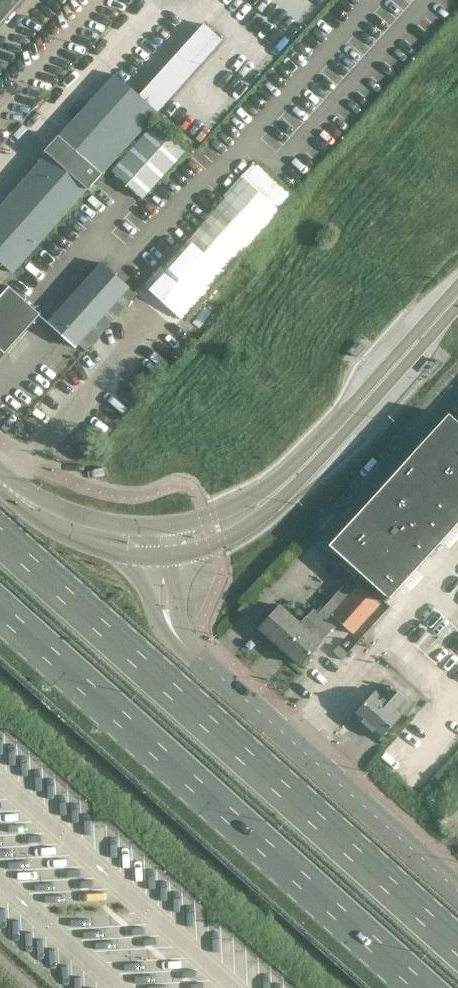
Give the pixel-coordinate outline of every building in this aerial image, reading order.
[(24,0),(0,0),(0,26),(24,0)] [(158,112),(222,40),(203,23),(139,95),(116,75),(94,98),(74,122),(60,137),(59,136),(45,152),(48,155),(0,209),(0,261),(13,273),(88,189),(89,190),(158,112)] [(144,197),(188,148),(156,120),(112,169),(144,197)] [(217,209),(155,277),(186,305),(247,236),(235,225),(217,209)] [(103,264),(49,323),(67,339),(76,347),(129,288),(103,264)] [(0,296),(0,353),(1,352),(4,355),(40,314),(8,286),(0,296)] [(457,524),(457,423),(449,415),(330,546),(358,570),(319,614),(314,609),(301,624),(280,606),(260,628),(298,663),(337,619),(353,634),(384,600),(387,603),(457,524)] [(250,640),(246,645),(250,649),(255,645),(250,640)] [(353,715),(367,727),(398,692),(391,686),(382,697),(375,691),(353,715)] [(398,692),(367,727),(380,739),(402,715),(396,709),(406,699),(398,692)]
